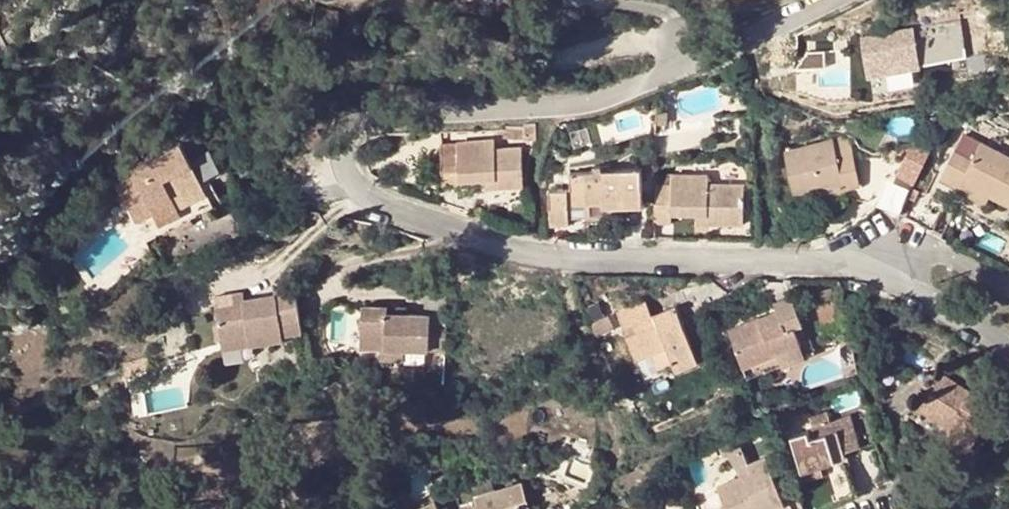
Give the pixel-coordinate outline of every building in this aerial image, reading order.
[(964,22),(923,24),(925,61),(967,59),(964,22)] [(916,28),(861,31),(864,84),(918,81),(916,28)] [(667,111),(657,110),(657,123),(667,123),(667,111)] [(525,126),(507,126),(503,126),(503,137),(523,139),(537,138),(536,123),(525,124),(525,126)] [(304,140),(309,148),(322,140),(317,132),(304,140)] [(838,139),(833,140),(784,152),(794,194),(822,187),(842,182),(844,189),(861,185),(850,142),(847,139),(843,139),(838,139)] [(522,148),(494,149),(494,140),(441,143),(444,185),(460,184),(460,182),(485,180),(486,188),(499,188),(524,187),(522,148)] [(913,143),(896,174),(913,183),(930,152),(913,143)] [(977,151),(962,143),(957,153),(972,161),(977,151)] [(954,152),(940,178),(959,187),(962,181),(990,196),(1008,205),(1008,159),(981,144),(977,151),(972,161),(957,153),(954,152)] [(115,185),(145,242),(168,230),(190,218),(213,206),(180,145),(130,171),(133,175),(115,185)] [(601,172),(570,173),(570,189),(549,190),(551,224),(570,223),(570,217),(569,203),(591,202),(602,201),(602,207),(642,206),(641,169),(601,171),(601,172)] [(912,188),(886,176),(875,203),(899,214),(912,188)] [(744,187),(707,186),(708,177),(671,177),(670,187),(655,186),(654,223),(671,224),(671,215),(696,215),(708,216),(708,225),(744,225),(744,187)] [(990,196),(962,181),(959,187),(958,189),(986,204),(990,196)] [(842,182),(822,187),(823,194),(844,189),(842,182)] [(477,193),(457,186),(450,207),(469,214),(477,193)] [(947,205),(912,188),(899,214),(934,230),(947,205)] [(591,202),(569,203),(570,217),(591,217),(591,202)] [(708,216),(696,215),(696,225),(708,225),(708,216)] [(193,224),(190,218),(168,230),(172,236),(193,224)] [(275,296),(245,301),(232,303),(215,306),(222,344),(248,339),(249,345),(284,339),(283,335),(303,331),(294,284),(273,288),(275,296)] [(841,316),(832,286),(820,289),(822,299),(815,300),(821,321),(841,316)] [(243,294),(230,296),(232,303),(245,301),(243,294)] [(803,323),(792,295),(774,302),(777,310),(779,309),(787,330),(794,327),(803,323)] [(696,353),(676,306),(652,315),(646,302),(618,313),(621,321),(622,324),(624,328),(635,324),(638,330),(626,336),(636,359),(667,347),(673,362),(696,353)] [(430,315),(387,314),(388,308),(362,307),(360,347),(429,349),(430,324),(430,315)] [(787,330),(779,309),(777,310),(729,329),(747,377),(749,376),(749,377),(806,355),(794,327),(787,330)] [(613,325),(609,317),(592,324),(597,336),(614,328),(613,325)] [(446,349),(447,324),(430,324),(429,349),(446,349)] [(248,339),(222,344),(223,350),(249,345),(248,339)] [(404,349),(381,348),(381,359),(404,360),(404,349)] [(699,362),(696,353),(673,362),(676,371),(699,362)] [(988,403),(943,375),(922,409),(918,407),(912,418),(939,433),(945,423),(975,442),(986,424),(978,419),(988,403)] [(918,407),(913,403),(907,415),(912,418),(918,407)] [(860,446),(850,415),(831,422),(828,412),(809,417),(813,429),(816,436),(810,438),(808,431),(791,436),(805,477),(848,463),(844,451),(860,446)] [(975,442),(945,423),(939,433),(938,435),(968,454),(975,442)] [(749,463),(736,436),(718,444),(723,458),(727,457),(740,476),(750,472),(747,464),(749,463)] [(765,456),(749,463),(747,464),(750,472),(740,476),(717,485),(727,508),(773,508),(785,504),(765,456)] [(854,494),(845,466),(829,471),(839,499),(854,494)] [(495,490),(492,482),(486,479),(471,484),(475,496),(495,490)] [(520,500),(528,498),(523,481),(495,490),(475,496),(477,503),(479,508),(522,508),(520,500)] [(587,488),(577,484),(566,492),(578,499),(587,488)] [(530,506),(528,498),(520,500),(522,508),(530,506)]
